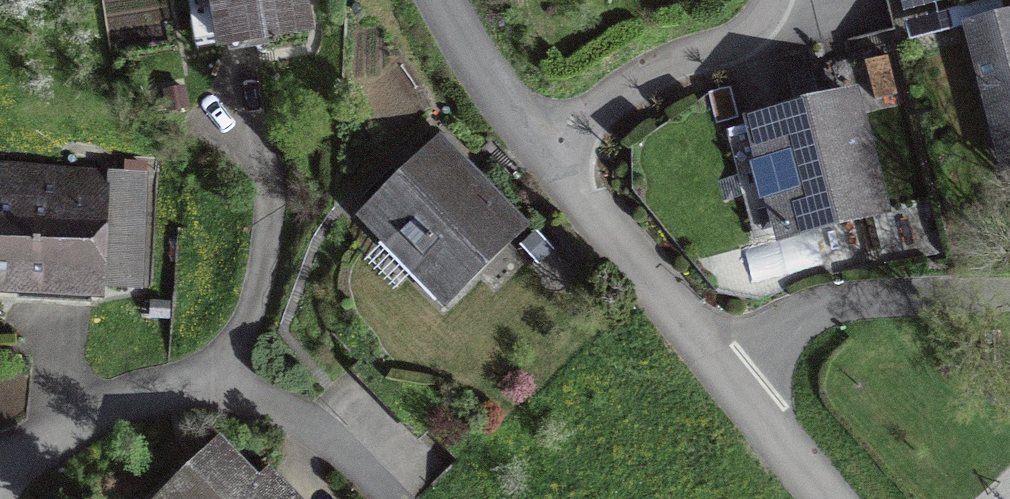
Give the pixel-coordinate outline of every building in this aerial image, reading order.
[(223,44),(305,30),(299,0),(216,0),(223,44)] [(964,24),(1003,172),(1009,170),(1009,12),(964,24)] [(851,97),(740,126),(769,237),(880,208),(851,97)] [(449,285),(507,229),(454,174),(462,166),(436,138),(361,212),(387,239),(395,231),(449,285)] [(137,286),(141,176),(0,168),(0,280),(137,286)] [(169,498),(287,498),(266,478),(255,489),(222,455),(192,485),(188,481),(169,498)]
